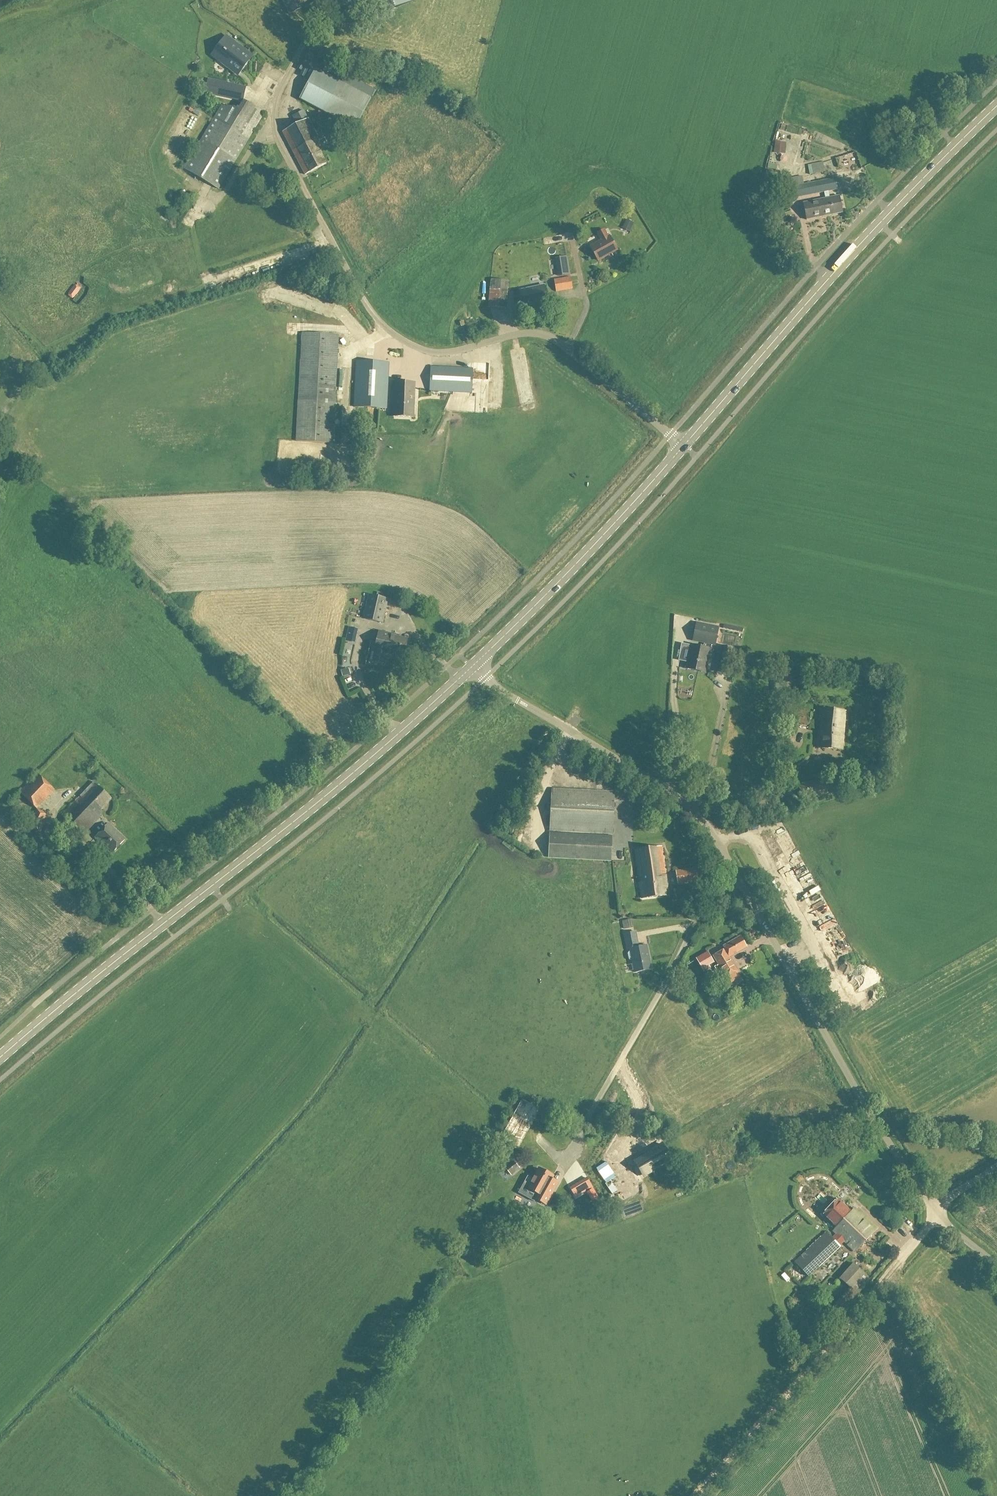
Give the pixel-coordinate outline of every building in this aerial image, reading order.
[(290,11),(303,6),(301,0),(285,0),(290,11)] [(226,52),(220,59),(229,66),(230,65),(239,72),(249,59),(230,43),(225,50),(224,50),(224,51),(226,52)] [(314,69),(298,99),(354,128),(370,98),(314,69)] [(268,81),(271,74),(263,71),(260,77),(268,81)] [(208,81),(205,92),(232,98),(234,87),(208,81)] [(255,138),(262,112),(255,110),(256,105),(241,101),(234,126),(243,129),(242,135),(255,138)] [(296,157),(317,146),(319,140),(308,118),(283,131),(296,157)] [(775,142),(774,154),(786,155),(786,143),(775,142)] [(326,164),(317,146),(296,157),(305,174),(326,164)] [(814,174),(826,172),(824,161),(812,164),(814,174)] [(817,193),(815,182),(803,185),(801,177),(792,179),(796,198),(817,193)] [(822,205),(824,216),(841,212),(838,196),(829,198),(828,191),(837,189),(835,178),(815,182),(817,193),(824,192),(825,198),(819,200),(820,206),(822,205)] [(820,206),(819,200),(803,203),(806,219),(824,216),(822,205),(820,206)] [(598,261),(618,250),(610,236),(608,237),(604,230),(597,234),(601,241),(590,247),(598,261)] [(506,276),(488,277),(490,306),(508,305),(506,276)] [(553,280),(556,292),(572,289),(570,277),(553,280)] [(533,305),(539,304),(547,302),(548,302),(548,301),(547,301),(544,286),(521,291),(520,291),(520,292),(521,292),(524,306),(524,307),(533,305)] [(333,443),(338,335),(301,333),(296,441),(333,443)] [(386,409),(388,363),(356,361),(354,408),(386,409)] [(472,393),(473,369),(430,367),(429,391),(472,393)] [(413,417),(414,382),(392,381),(391,416),(413,417)] [(385,611),(388,599),(368,594),(366,607),(385,611)] [(382,623),(385,611),(366,607),(363,619),(382,623)] [(715,645),(719,628),(697,623),(693,641),(704,643),(703,647),(690,645),(686,669),(705,673),(710,649),(711,645),(715,645)] [(384,639),(385,633),(379,631),(374,651),(375,651),(372,662),(384,664),(387,654),(387,653),(385,653),(388,640),(384,639)] [(385,653),(387,653),(387,654),(392,655),(393,653),(404,656),(408,639),(395,636),(395,635),(385,633),(384,639),(388,640),(385,653)] [(718,666),(728,669),(732,649),(722,647),(718,666)] [(808,725),(810,712),(792,709),(790,722),(808,725)] [(842,750),(846,711),(821,709),(817,748),(842,750)] [(23,793),(39,808),(56,789),(41,775),(23,793)] [(102,810),(112,799),(93,782),(80,796),(81,797),(63,817),(72,826),(83,836),(102,816),(102,810)] [(612,834),(614,793),(552,789),(549,831),(612,834)] [(40,834),(48,815),(35,809),(27,828),(40,834)] [(113,852),(125,840),(108,824),(95,838),(102,844),(103,843),(113,852)] [(548,858),(611,861),(612,836),(549,833),(548,858)] [(641,899),(668,895),(661,847),(635,850),(640,883),(639,883),(641,899)] [(677,884),(698,881),(696,868),(675,871),(677,884)] [(809,889),(817,886),(814,879),(807,881),(809,889)] [(804,886),(796,889),(799,895),(807,891),(804,886)] [(813,897),(821,892),(817,886),(809,891),(813,897)] [(624,929),(632,927),(631,919),(622,921),(624,929)] [(631,960),(632,960),(635,972),(652,969),(647,945),(638,947),(635,932),(624,934),(627,950),(630,949),(631,952),(629,952),(628,954),(629,959),(631,960)] [(729,957),(746,947),(740,937),(723,947),(724,949),(713,956),(719,964),(714,967),(720,977),(725,975),(726,978),(738,971),(729,957)] [(713,963),(707,952),(696,958),(703,969),(713,963)] [(652,1171),(663,1164),(671,1160),(662,1145),(652,1151),(651,1150),(650,1150),(651,1151),(648,1153),(647,1152),(646,1153),(647,1154),(635,1161),(644,1176),(652,1171)] [(519,1168),(513,1160),(504,1167),(511,1175),(519,1168)] [(528,1177),(519,1193),(534,1202),(536,1199),(546,1205),(553,1191),(547,1188),(552,1178),(553,1177),(539,1169),(533,1179),(528,1177)] [(587,1179),(581,1182),(586,1192),(592,1188),(587,1179)] [(598,1198),(593,1189),(588,1192),(593,1201),(598,1198)] [(581,1207),(591,1203),(587,1192),(577,1196),(581,1207)] [(860,1212),(856,1217),(837,1200),(822,1215),(836,1228),(833,1231),(855,1253),(877,1229),(860,1213),(860,1212)] [(809,1277),(841,1247),(826,1231),(795,1262),(809,1277)] [(853,1263),(839,1278),(857,1294),(871,1279),(853,1263)]
